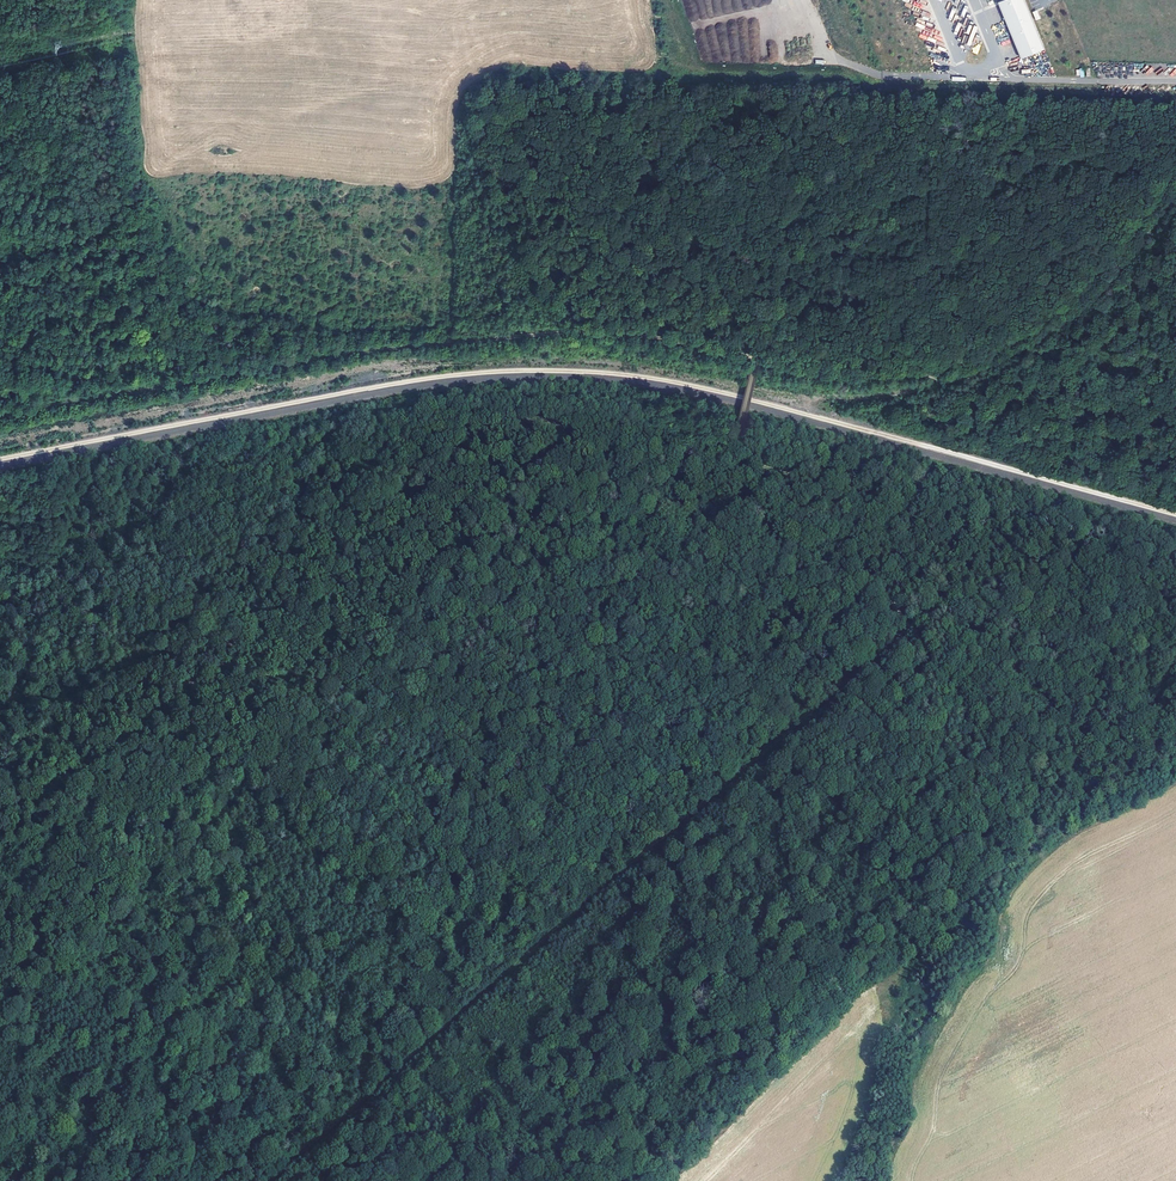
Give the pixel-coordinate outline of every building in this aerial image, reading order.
[(1026,0),(1002,0),(999,1),(1022,57),(1046,48),(1026,0)] [(1032,12),(1035,21),(1040,19),(1037,10),(1032,12)]
